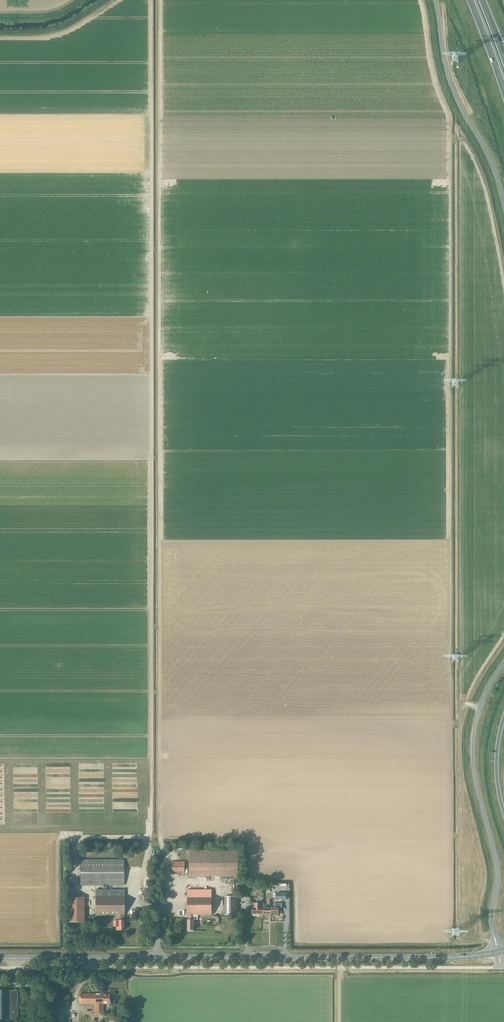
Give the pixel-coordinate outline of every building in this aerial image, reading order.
[(189,876),(237,875),(237,864),(238,864),(238,862),(237,862),(236,851),(189,852),(189,876)] [(103,890),(107,890),(107,885),(124,885),(124,859),(80,860),(80,886),(103,885),(103,890)] [(185,872),(185,862),(172,861),(172,872),(185,872)] [(116,930),(118,930),(124,930),(124,915),(124,890),(107,890),(103,890),(96,890),(96,915),(118,915),(118,920),(116,920),(116,927),(116,930)] [(212,890),(187,890),(188,915),(188,920),(193,920),(193,915),(212,915),(212,890)] [(237,915),(237,897),(225,897),(225,913),(225,915),(237,915)] [(69,922),(84,922),(84,898),(69,898),(69,922)] [(263,907),(263,903),(254,903),(254,907),(252,907),(252,915),(263,915),(263,907)] [(271,907),(271,915),(278,915),(278,909),(282,909),(282,903),(273,903),(273,907),(271,907)] [(10,1019),(18,1019),(18,990),(0,990),(0,1019),(10,1019)] [(110,1004),(110,994),(79,994),(79,1004),(94,1004),(94,1015),(103,1015),(103,1004),(110,1004)] [(69,1003),(69,995),(53,995),(52,1003),(69,1003)] [(49,1009),(49,1021),(57,1021),(57,1009),(49,1009)]
